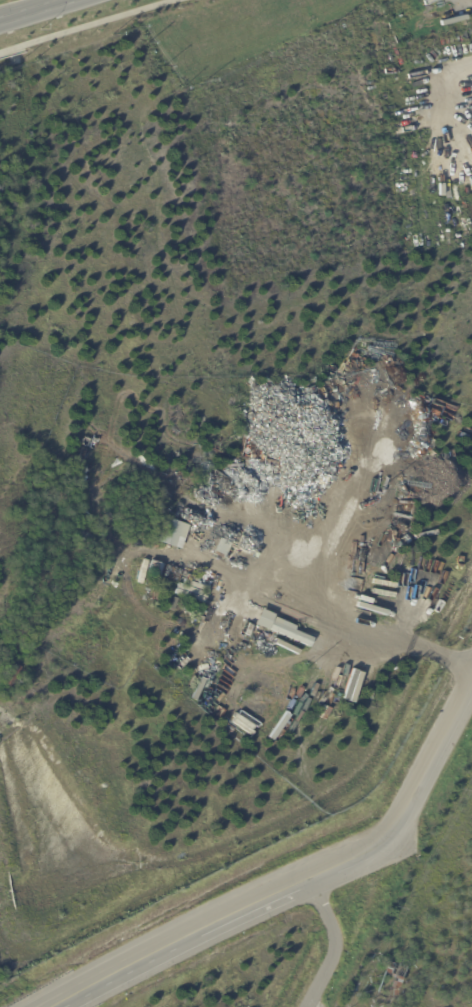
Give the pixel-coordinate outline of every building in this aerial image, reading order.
[(171,520),(188,526),(179,550),(156,542),(164,518),(171,520)] [(145,573),(149,561),(163,565),(159,577),(145,573)] [(295,626),(293,630),(311,638),(308,647),(295,642),(292,648),(270,639),(273,632),(266,629),(266,630),(252,625),(259,609),(273,615),(272,617),(295,626)] [(365,998),(385,960),(401,969),(382,1006),(365,998)]
